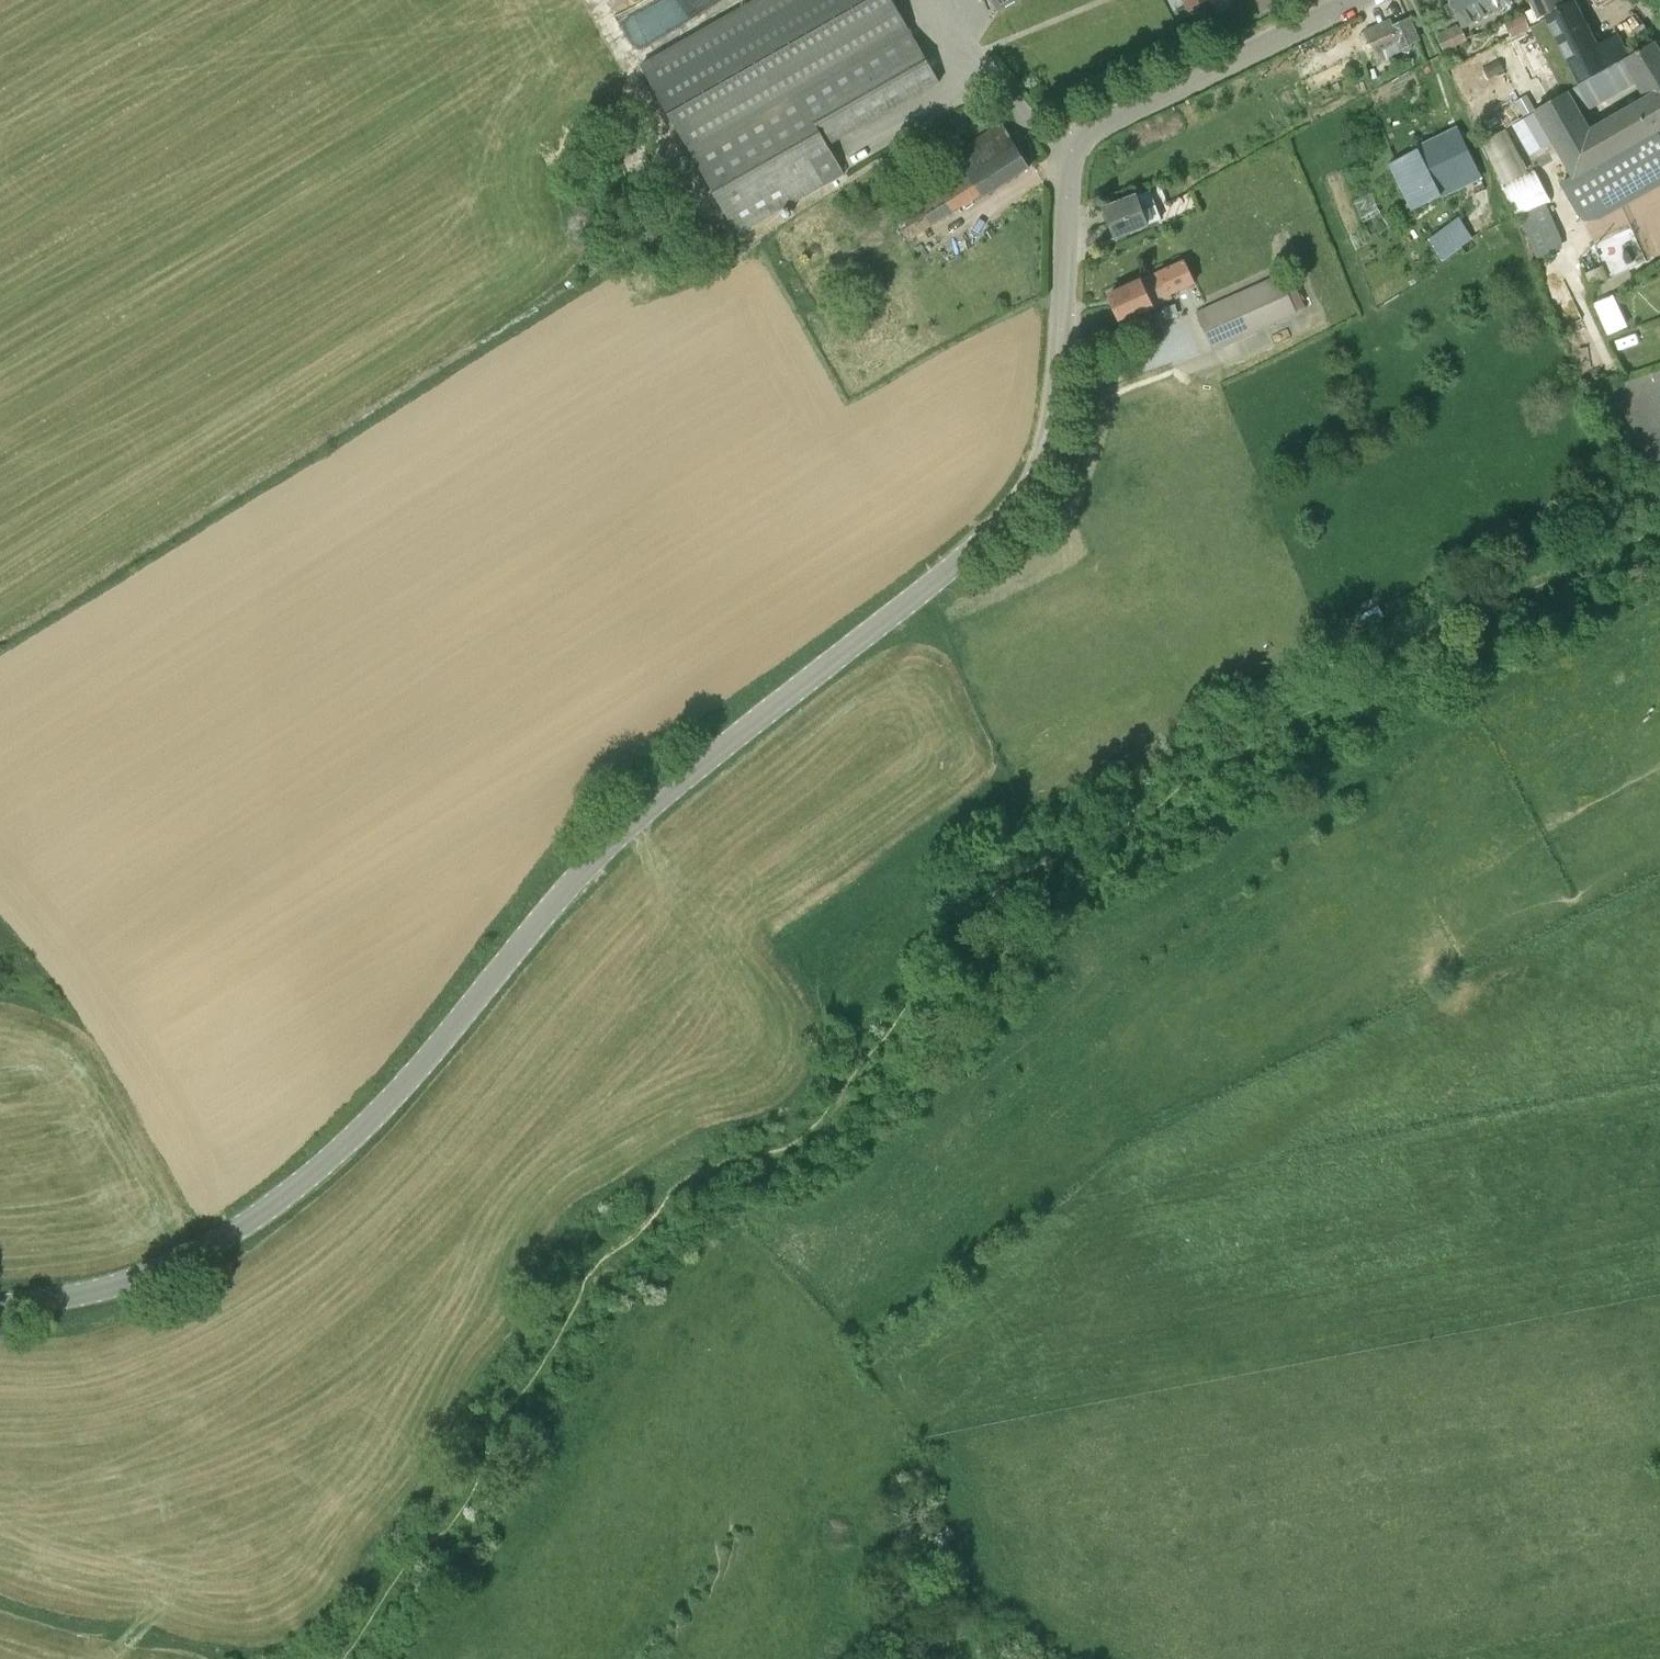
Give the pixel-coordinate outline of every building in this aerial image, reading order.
[(644,60),(739,229),(846,170),(831,143),(940,81),(894,0),(752,0),(644,60)] [(1453,8),(1455,7),(1464,28),(1472,24),(1513,3),(1511,0),(1450,0),(1453,8)] [(1534,7),(1503,23),(1511,39),(1532,28),(1567,11),(1563,3),(1562,0),(1531,0),(1534,7)] [(1626,57),(1613,34),(1594,44),(1572,0),(1569,0),(1563,3),(1567,11),(1532,28),(1564,93),(1626,57)] [(1419,40),(1418,39),(1410,18),(1393,26),(1391,22),(1368,32),(1379,60),(1402,51),(1404,56),(1415,51),(1412,44),(1419,40)] [(1445,50),(1464,41),(1458,27),(1438,36),(1445,50)] [(1563,181),(1585,220),(1659,178),(1659,55),(1653,42),(1626,57),(1564,93),(1535,109),(1558,149),(1573,175),(1563,181)] [(1527,95),(1516,101),(1524,116),(1535,109),(1527,95)] [(1030,167),(1017,145),(1003,123),(957,154),(971,176),(898,222),(909,239),(980,194),(982,197),(1030,167)] [(1486,133),(1504,178),(1530,167),(1511,123),(1486,133)] [(1415,211),(1481,178),(1457,130),(1391,163),(1415,211)] [(1517,216),(1520,215),(1537,258),(1553,251),(1541,224),(1553,219),(1547,203),(1551,202),(1535,170),(1503,184),(1517,216)] [(1161,219),(1156,206),(1156,204),(1143,209),(1137,195),(1105,208),(1116,236),(1161,219)] [(1464,212),(1431,232),(1445,256),(1479,236),(1464,212)] [(1121,321),(1171,298),(1170,295),(1195,284),(1185,260),(1109,295),(1121,321)] [(1281,276),(1297,311),(1305,307),(1290,272),(1281,276)] [(1215,348),(1297,311),(1281,276),(1199,313),(1215,348)] [(1610,331),(1630,324),(1618,291),(1598,299),(1610,331)] [(1629,339),(1629,337),(1622,339),(1626,356),(1644,352),(1640,336),(1629,339)]
